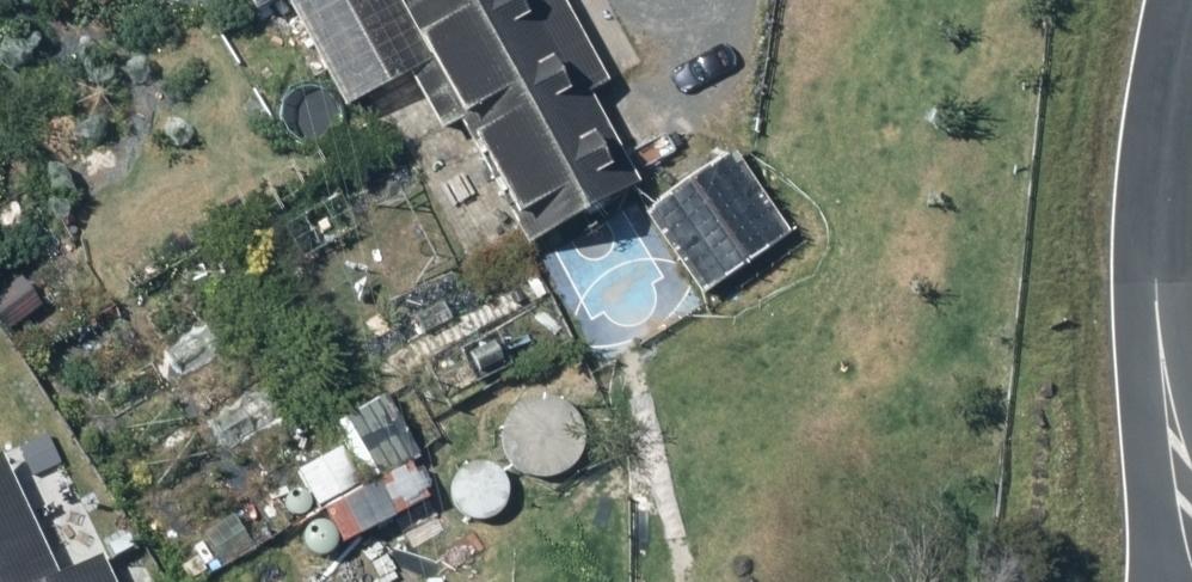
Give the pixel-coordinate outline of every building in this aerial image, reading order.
[(524,242),(635,182),(585,92),(605,80),(560,0),(389,0),(421,58),(402,68),(434,127),(503,89),(512,109),(466,135),(524,242)] [(726,157),(632,219),(688,303),(782,240),(726,157)] [(338,446),(294,471),(313,507),(359,481),(363,488),(419,456),(381,393),(327,426),(338,446)] [(559,400),(544,401),(532,409),(526,423),(527,437),(536,449),(549,456),(564,454),(576,446),(582,433),(581,418),(572,406),(559,400)] [(505,429),(491,430),(478,438),(472,452),(473,467),(482,479),(495,485),(510,483),(522,475),(528,462),(527,447),(519,435),(505,429)] [(443,523),(427,551),(448,564),(464,536),(443,523)]
